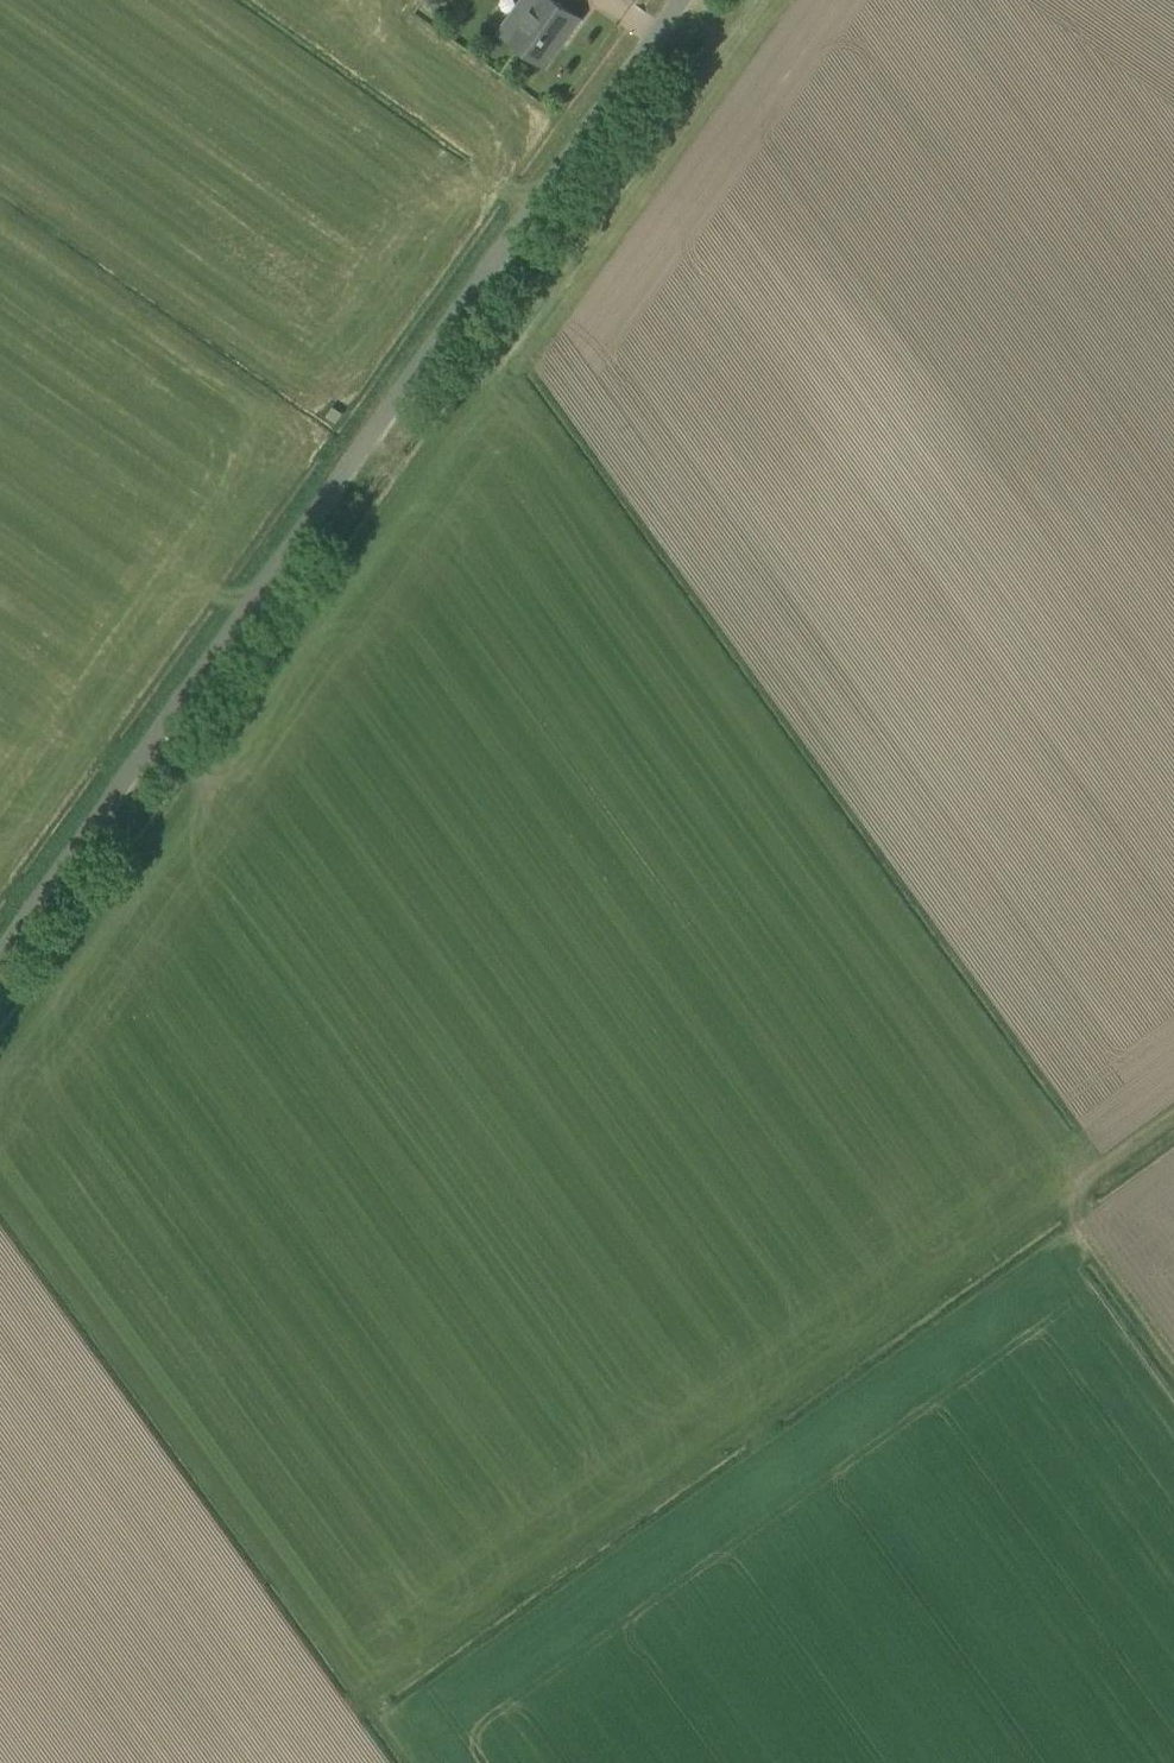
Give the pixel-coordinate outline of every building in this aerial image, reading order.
[(500,32),(508,38),(507,39),(545,66),(580,18),(556,0),(523,0),(500,32)] [(341,414),(332,408),(327,416),(336,422),(341,414)]
